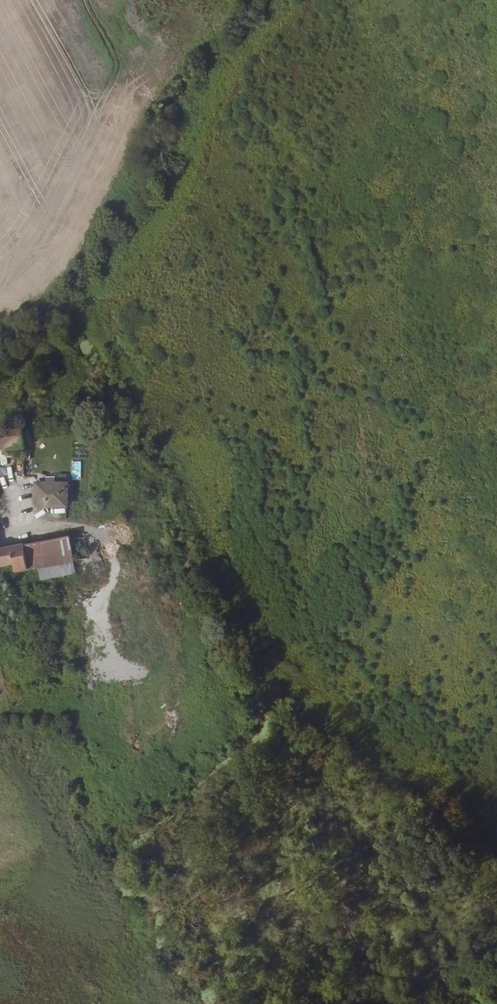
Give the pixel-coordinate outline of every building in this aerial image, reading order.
[(3,459),(5,463),(9,463),(10,469),(24,467),(22,424),(0,427),(0,459),(3,459)] [(81,461),(72,461),(71,478),(80,478),(81,461)] [(66,510),(67,480),(44,480),(44,482),(33,482),(32,509),(66,510)] [(31,570),(44,567),(75,560),(71,535),(1,547),(0,544),(0,567),(4,567),(16,565),(18,572),(31,570)]
